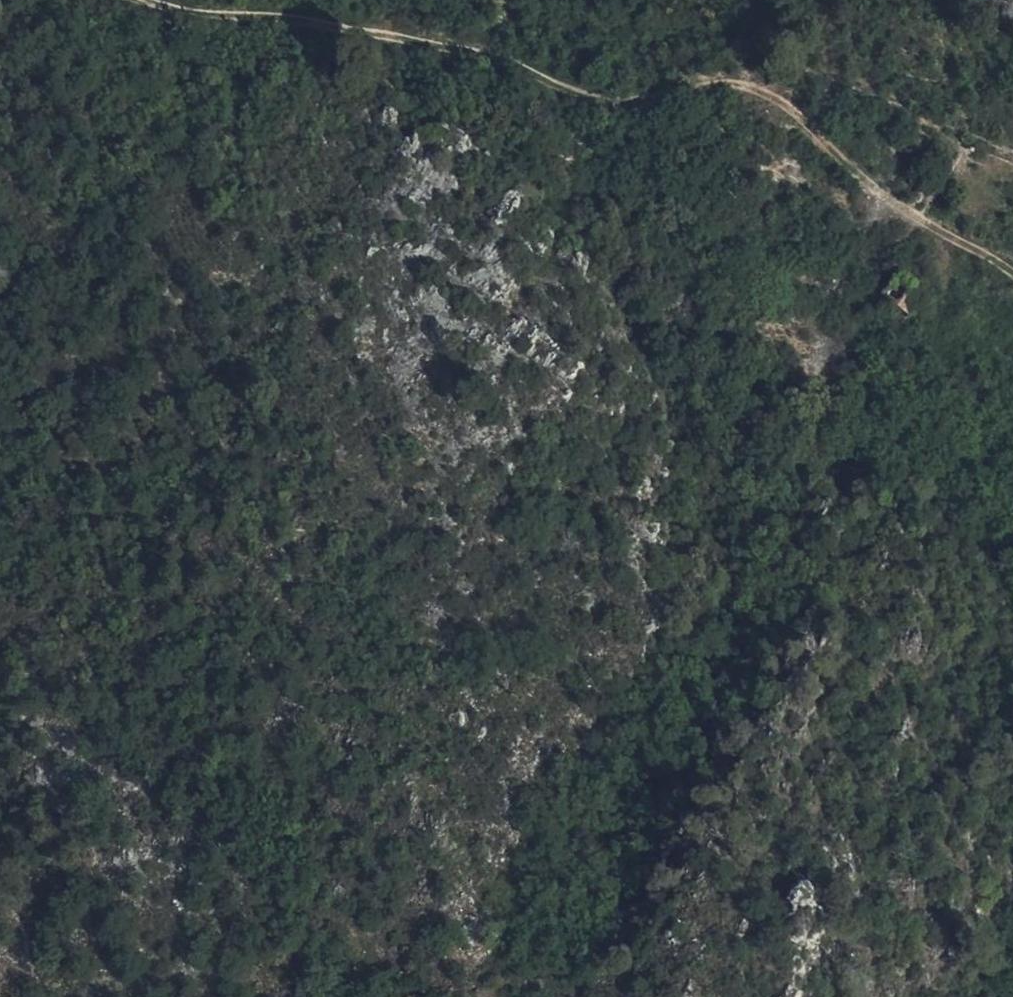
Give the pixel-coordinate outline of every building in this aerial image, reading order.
[(912,281),(899,301),(923,318),(936,298),(912,281)]
